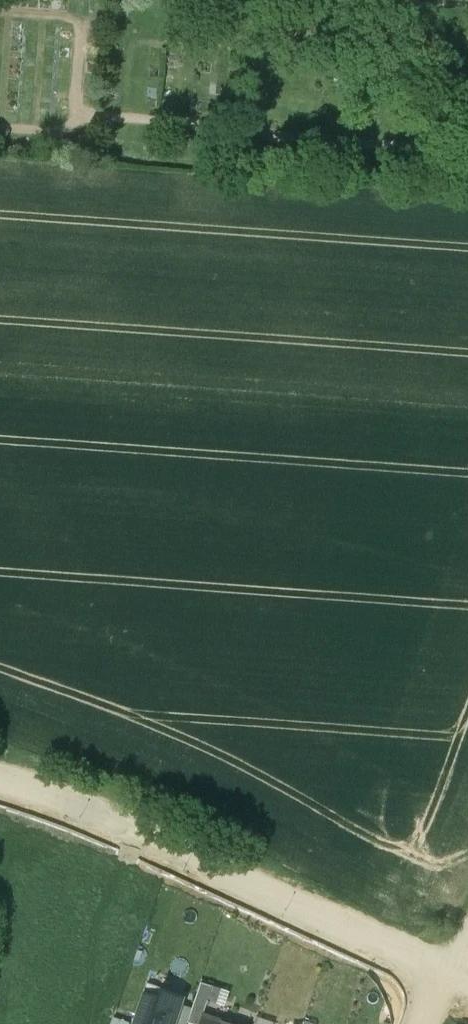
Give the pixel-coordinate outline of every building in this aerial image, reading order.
[(146,985),(133,1023),(173,1023),(180,1006),(182,999),(158,991),(159,989),(146,985)] [(189,1023),(199,1023),(202,1016),(206,1005),(194,1001),(191,1009),(186,1023),(189,1023)] [(186,1023),(191,1009),(180,1006),(173,1023),(186,1023)] [(202,1016),(199,1023),(227,1023),(202,1016)]
